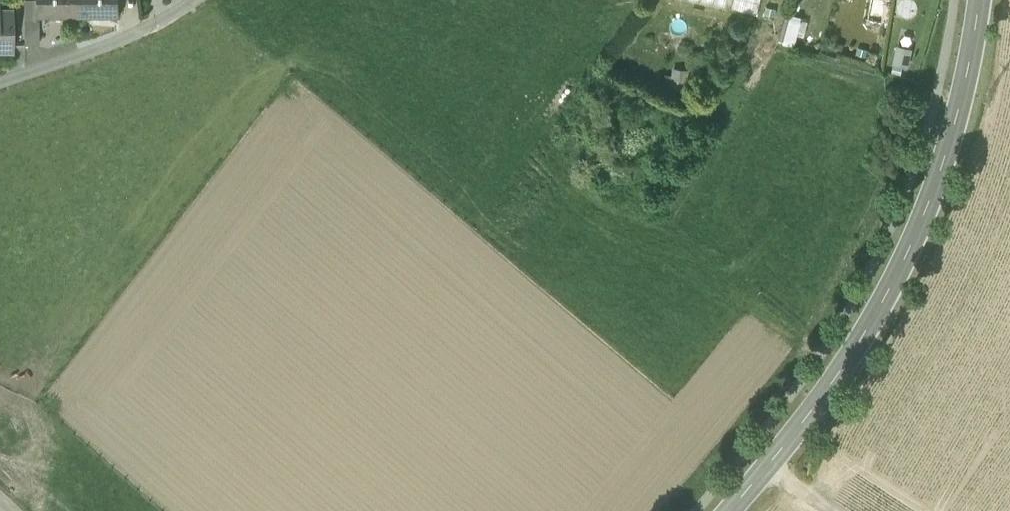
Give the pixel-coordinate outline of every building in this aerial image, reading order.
[(39,44),(38,20),(36,20),(36,15),(35,15),(35,0),(31,0),(24,0),(24,44),(39,44)] [(77,15),(77,0),(35,0),(35,15),(36,15),(77,15)] [(77,15),(119,15),(119,0),(77,0),(77,15)] [(732,8),(733,0),(693,0),(732,8)] [(732,8),(758,14),(761,0),(733,0),(732,8)] [(12,44),(12,7),(0,7),(0,44),(12,44)] [(780,40),(796,44),(803,16),(788,12),(780,40)] [(908,65),(911,47),(897,44),(894,62),(908,65)]
